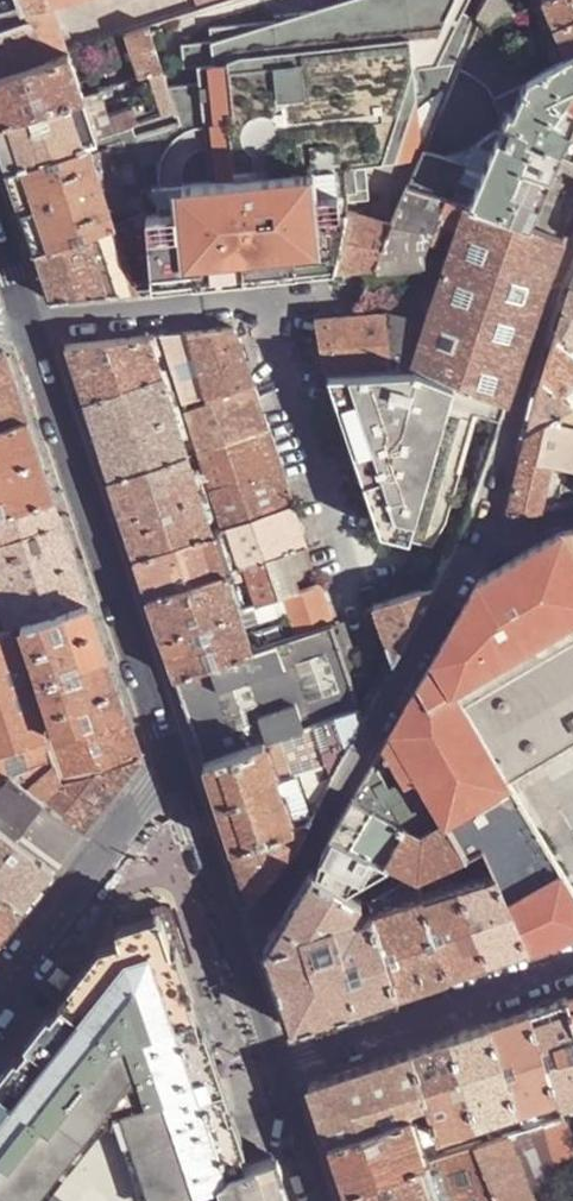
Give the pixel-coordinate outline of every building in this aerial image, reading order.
[(0,12),(0,30),(55,13),(50,0),(47,0),(21,8),(21,6),(0,12)] [(21,6),(21,8),(47,0),(19,0),(21,6)] [(144,218),(149,275),(150,290),(240,281),(336,272),(346,214),(348,202),(344,167),(422,159),(430,140),(423,80),(422,68),(439,67),(465,0),(331,0),(276,19),(208,25),(209,39),(181,41),(182,64),(196,63),(208,181),(150,187),(159,213),(144,218)] [(197,12),(234,0),(193,0),(197,12)] [(502,0),(485,0),(472,25),(476,29),(479,32),(510,16),(502,0)] [(539,2),(551,32),(572,21),(572,0),(544,0),(539,2)] [(551,32),(539,2),(526,9),(531,22),(535,20),(542,37),(551,32)] [(67,54),(55,13),(0,30),(0,76),(67,54)] [(563,61),(572,56),(572,21),(551,32),(563,61)] [(126,35),(140,78),(152,75),(162,71),(149,31),(148,28),(126,35)] [(457,76),(458,77),(485,91),(505,122),(494,134),(491,132),(467,155),(467,171),(422,159),(410,193),(446,203),(467,208),(468,207),(530,231),(564,160),(572,164),(572,56),(563,61),(543,72),(532,78),(520,67),(507,55),(505,56),(479,32),(476,29),(457,76)] [(70,53),(67,54),(0,76),(0,124),(84,96),(70,53)] [(543,72),(531,62),(520,67),(532,78),(543,72)] [(152,75),(165,117),(176,113),(162,71),(152,75)] [(97,139),(114,134),(101,91),(84,96),(97,139)] [(6,169),(89,142),(97,139),(84,96),(0,124),(0,150),(6,169)] [(150,187),(132,128),(114,134),(97,139),(89,142),(116,226),(134,220),(144,218),(159,213),(150,187)] [(28,236),(34,253),(114,227),(116,226),(89,142),(6,169),(15,194),(28,236)] [(379,268),(425,265),(436,234),(438,228),(446,203),(410,193),(391,231),(375,268),(379,268)] [(446,203),(438,228),(445,230),(458,234),(467,208),(446,203)] [(549,279),(564,244),(530,231),(468,207),(467,208),(458,234),(456,240),(426,324),(412,364),(455,384),(480,395),(507,408),(549,279)] [(346,214),(336,272),(372,268),(375,268),(391,231),(361,219),(346,214)] [(140,276),(149,275),(144,218),(134,220),(140,276)] [(50,300),(135,292),(114,227),(34,253),(44,283),(50,300)] [(458,234),(445,230),(443,236),(456,240),(458,234)] [(380,284),(379,268),(375,268),(372,268),(365,286),(380,284)] [(149,275),(140,276),(141,291),(150,290),(149,275)] [(569,289),(555,336),(572,349),(572,291),(569,289)] [(426,324),(385,314),(352,317),(319,321),(328,371),(412,364),(426,324)] [(184,327),(162,332),(177,399),(199,394),(184,327)] [(213,331),(189,333),(210,399),(254,385),(249,373),(239,342),(235,329),(213,331)] [(555,336),(542,383),(572,409),(572,349),(555,336)] [(84,404),(162,380),(160,370),(153,348),(149,337),(65,346),(76,381),(84,404)] [(155,337),(149,337),(153,348),(158,346),(155,337)] [(5,353),(0,354),(0,429),(27,420),(14,379),(5,353)] [(415,542),(455,384),(412,364),(328,371),(352,446),(381,534),(415,542)] [(169,378),(166,368),(160,370),(162,380),(169,378)] [(172,387),(169,378),(162,380),(166,389),(172,387)] [(109,481),(187,456),(181,436),(179,429),(175,418),(171,406),(166,389),(162,380),(84,404),(98,448),(109,481)] [(527,438),(560,418),(570,412),(572,410),(572,409),(542,383),(527,438)] [(476,413),(480,395),(455,384),(415,542),(436,548),(451,522),(476,413)] [(261,408),(254,385),(210,399),(184,407),(199,452),(268,430),(261,408)] [(507,408),(480,395),(476,413),(501,425),(507,408)] [(180,417),(176,404),(171,406),(175,418),(180,417)] [(568,449),(570,412),(560,418),(562,422),(552,462),(567,466),(568,449)] [(523,454),(552,462),(562,422),(560,418),(527,438),(523,454)] [(27,420),(0,429),(0,516),(54,499),(38,453),(27,420)] [(187,435),(184,427),(179,429),(181,436),(187,435)] [(275,451),(268,430),(199,452),(211,492),(281,470),(275,451)] [(523,454),(509,511),(509,513),(513,515),(534,514),(541,512),(552,462),(523,454)] [(134,559),(213,534),(201,497),(197,485),(187,456),(109,481),(123,526),(134,559)] [(559,507),(567,466),(552,462),(541,512),(559,507)] [(288,489),(281,470),(211,492),(223,531),(229,529),(294,509),(288,489)] [(206,495),(202,483),(197,485),(201,497),(206,495)] [(54,499),(0,516),(0,634),(10,631),(20,628),(89,605),(73,558),(61,521),(58,512),(54,499)] [(301,530),(294,509),(229,529),(242,568),(245,568),(307,548),(301,530)] [(510,783),(464,707),(572,643),(572,530),(561,532),(477,582),(390,729),(464,855),(482,848),(494,873),(506,900),(527,949),(563,937),(572,934),(572,890),(510,783)] [(143,586),(147,599),(226,574),(213,534),(134,559),(143,586)] [(314,568),(307,548),(245,568),(249,579),(258,607),(285,599),(320,588),(314,568)] [(249,579),(245,568),(242,568),(235,571),(239,583),(249,579)] [(239,614),(226,574),(147,599),(156,625),(160,639),(239,614)] [(301,638),(334,627),(333,626),(327,606),(320,588),(285,599),(290,611),(295,625),(301,638)] [(393,668),(433,590),(423,594),(374,609),(378,623),(393,668)] [(290,611),(285,599),(258,607),(253,609),(257,622),(290,611)] [(95,624),(89,605),(20,628),(38,680),(106,658),(95,624)] [(252,654),(239,614),(160,639),(169,666),(173,679),(252,654)] [(301,638),(295,625),(282,629),(287,642),(301,638)] [(362,712),(334,627),(301,638),(287,642),(252,654),(173,679),(177,689),(202,765),(362,712)] [(46,736),(28,683),(10,631),(0,634),(0,751),(46,736)] [(572,746),(572,643),(464,707),(510,783),(572,746)] [(112,679),(106,658),(38,680),(56,734),(123,712),(112,679)] [(129,730),(123,712),(56,734),(47,737),(63,783),(139,758),(129,730)] [(365,721),(362,712),(202,765),(221,823),(230,849),(310,823),(314,814),(365,721)] [(416,877),(464,855),(390,729),(381,744),(406,785),(375,804),(373,808),(353,799),(332,833),(387,862),(415,877),(416,877)] [(95,817),(79,800),(78,802),(63,783),(47,737),(46,736),(0,751),(0,793),(11,778),(83,833),(95,817)] [(95,817),(139,758),(63,783),(78,802),(79,800),(95,817)] [(83,833),(11,778),(0,793),(0,830),(54,871),(83,833)] [(240,881),(248,904),(249,904),(298,851),(310,823),(230,849),(240,881)] [(54,871),(0,830),(0,890),(25,910),(54,871)] [(387,862),(332,833),(323,848),(318,870),(312,870),(312,871),(360,898),(387,862)] [(312,871),(263,948),(354,918),(352,912),(361,898),(360,898),(312,871)] [(508,956),(527,949),(506,900),(494,873),(458,885),(487,962),(508,956)] [(401,897),(420,888),(416,877),(415,877),(398,885),(401,897)] [(487,962),(458,885),(423,896),(448,976),(468,969),(487,962)] [(2,940),(25,910),(0,890),(0,938),(2,940)] [(448,976),(423,896),(371,913),(396,993),(422,984),(448,976)] [(396,993),(371,913),(354,918),(263,948),(279,994),(290,1028),(396,993)] [(183,978),(172,943),(164,918),(112,935),(117,950),(96,961),(0,1084),(0,1200),(56,1200),(193,1007),(183,978)] [(526,1011),(555,1095),(557,1101),(572,1096),(572,1019),(566,998),(545,1005),(526,1011)] [(193,1007),(56,1200),(180,1200),(188,1192),(216,1182),(227,1173),(246,1166),(211,1061),(193,1007)] [(488,1024),(516,1108),(555,1095),(526,1011),(507,1018),(488,1024)] [(449,1037),(477,1122),(516,1108),(488,1024),(469,1030),(449,1037)] [(428,1044),(409,1050),(426,1100),(430,1114),(437,1136),(477,1122),(449,1037),(428,1044)] [(328,1142),(411,1114),(409,1106),(426,1100),(409,1050),(321,1080),(314,1082),(308,1084),(320,1119),(328,1142)] [(344,1191),(426,1160),(424,1154),(412,1117),(411,1114),(328,1142),(338,1172),(344,1191)] [(564,1119),(563,1119),(542,1125),(563,1200),(572,1200),(572,1149),(564,1119)] [(474,1145),(493,1200),(563,1200),(542,1125),(483,1142),(474,1145)] [(426,1160),(443,1154),(439,1143),(424,1154),(426,1160)] [(474,1145),(443,1154),(426,1160),(344,1191),(347,1200),(493,1200),(474,1145)] [(222,1200),(287,1200),(274,1158),(246,1166),(227,1173),(216,1182),(222,1200)]
